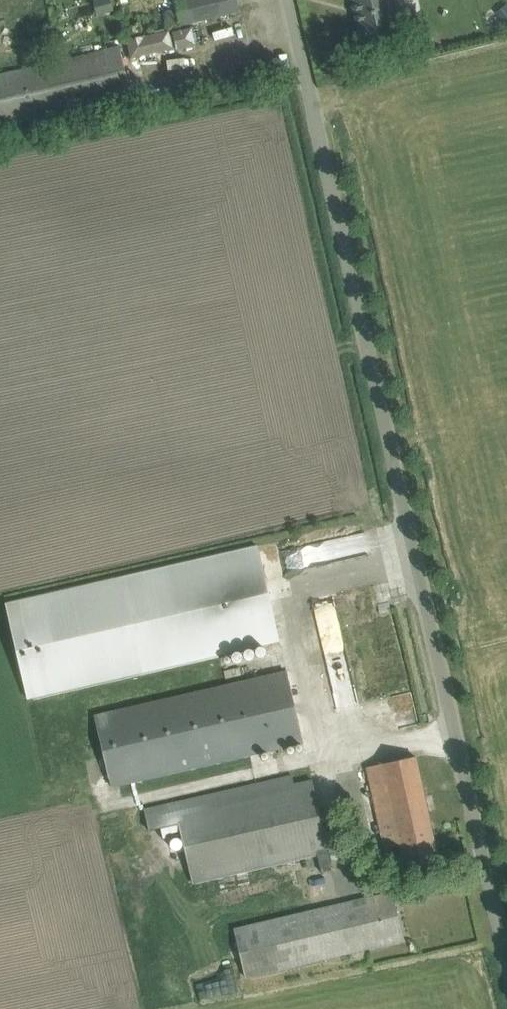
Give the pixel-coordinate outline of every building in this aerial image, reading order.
[(97,15),(114,11),(111,0),(93,0),(97,15)] [(181,25),(239,10),(237,0),(176,0),(175,0),(181,25)] [(362,38),(395,30),(388,0),(353,0),(362,38)] [(173,9),(164,12),(166,22),(176,20),(173,9)] [(189,26),(173,30),(177,48),(194,44),(189,26)] [(167,30),(129,40),(133,56),(171,47),(167,30)] [(107,51),(0,75),(0,126),(131,96),(120,48),(107,51)] [(121,578),(7,604),(28,698),(280,640),(258,546),(121,578)] [(340,613),(319,616),(328,680),(349,677),(340,613)] [(287,671),(267,676),(95,717),(111,787),(304,741),(287,671)] [(399,846),(404,870),(439,862),(416,757),(367,767),(385,849),(399,846)] [(313,780),(294,785),(292,773),(143,808),(149,831),(161,828),(163,838),(181,834),(193,883),(310,855),(318,853),(322,873),(334,870),(329,850),(313,780)] [(392,892),(373,897),(237,930),(248,976),(404,939),(392,892)]
